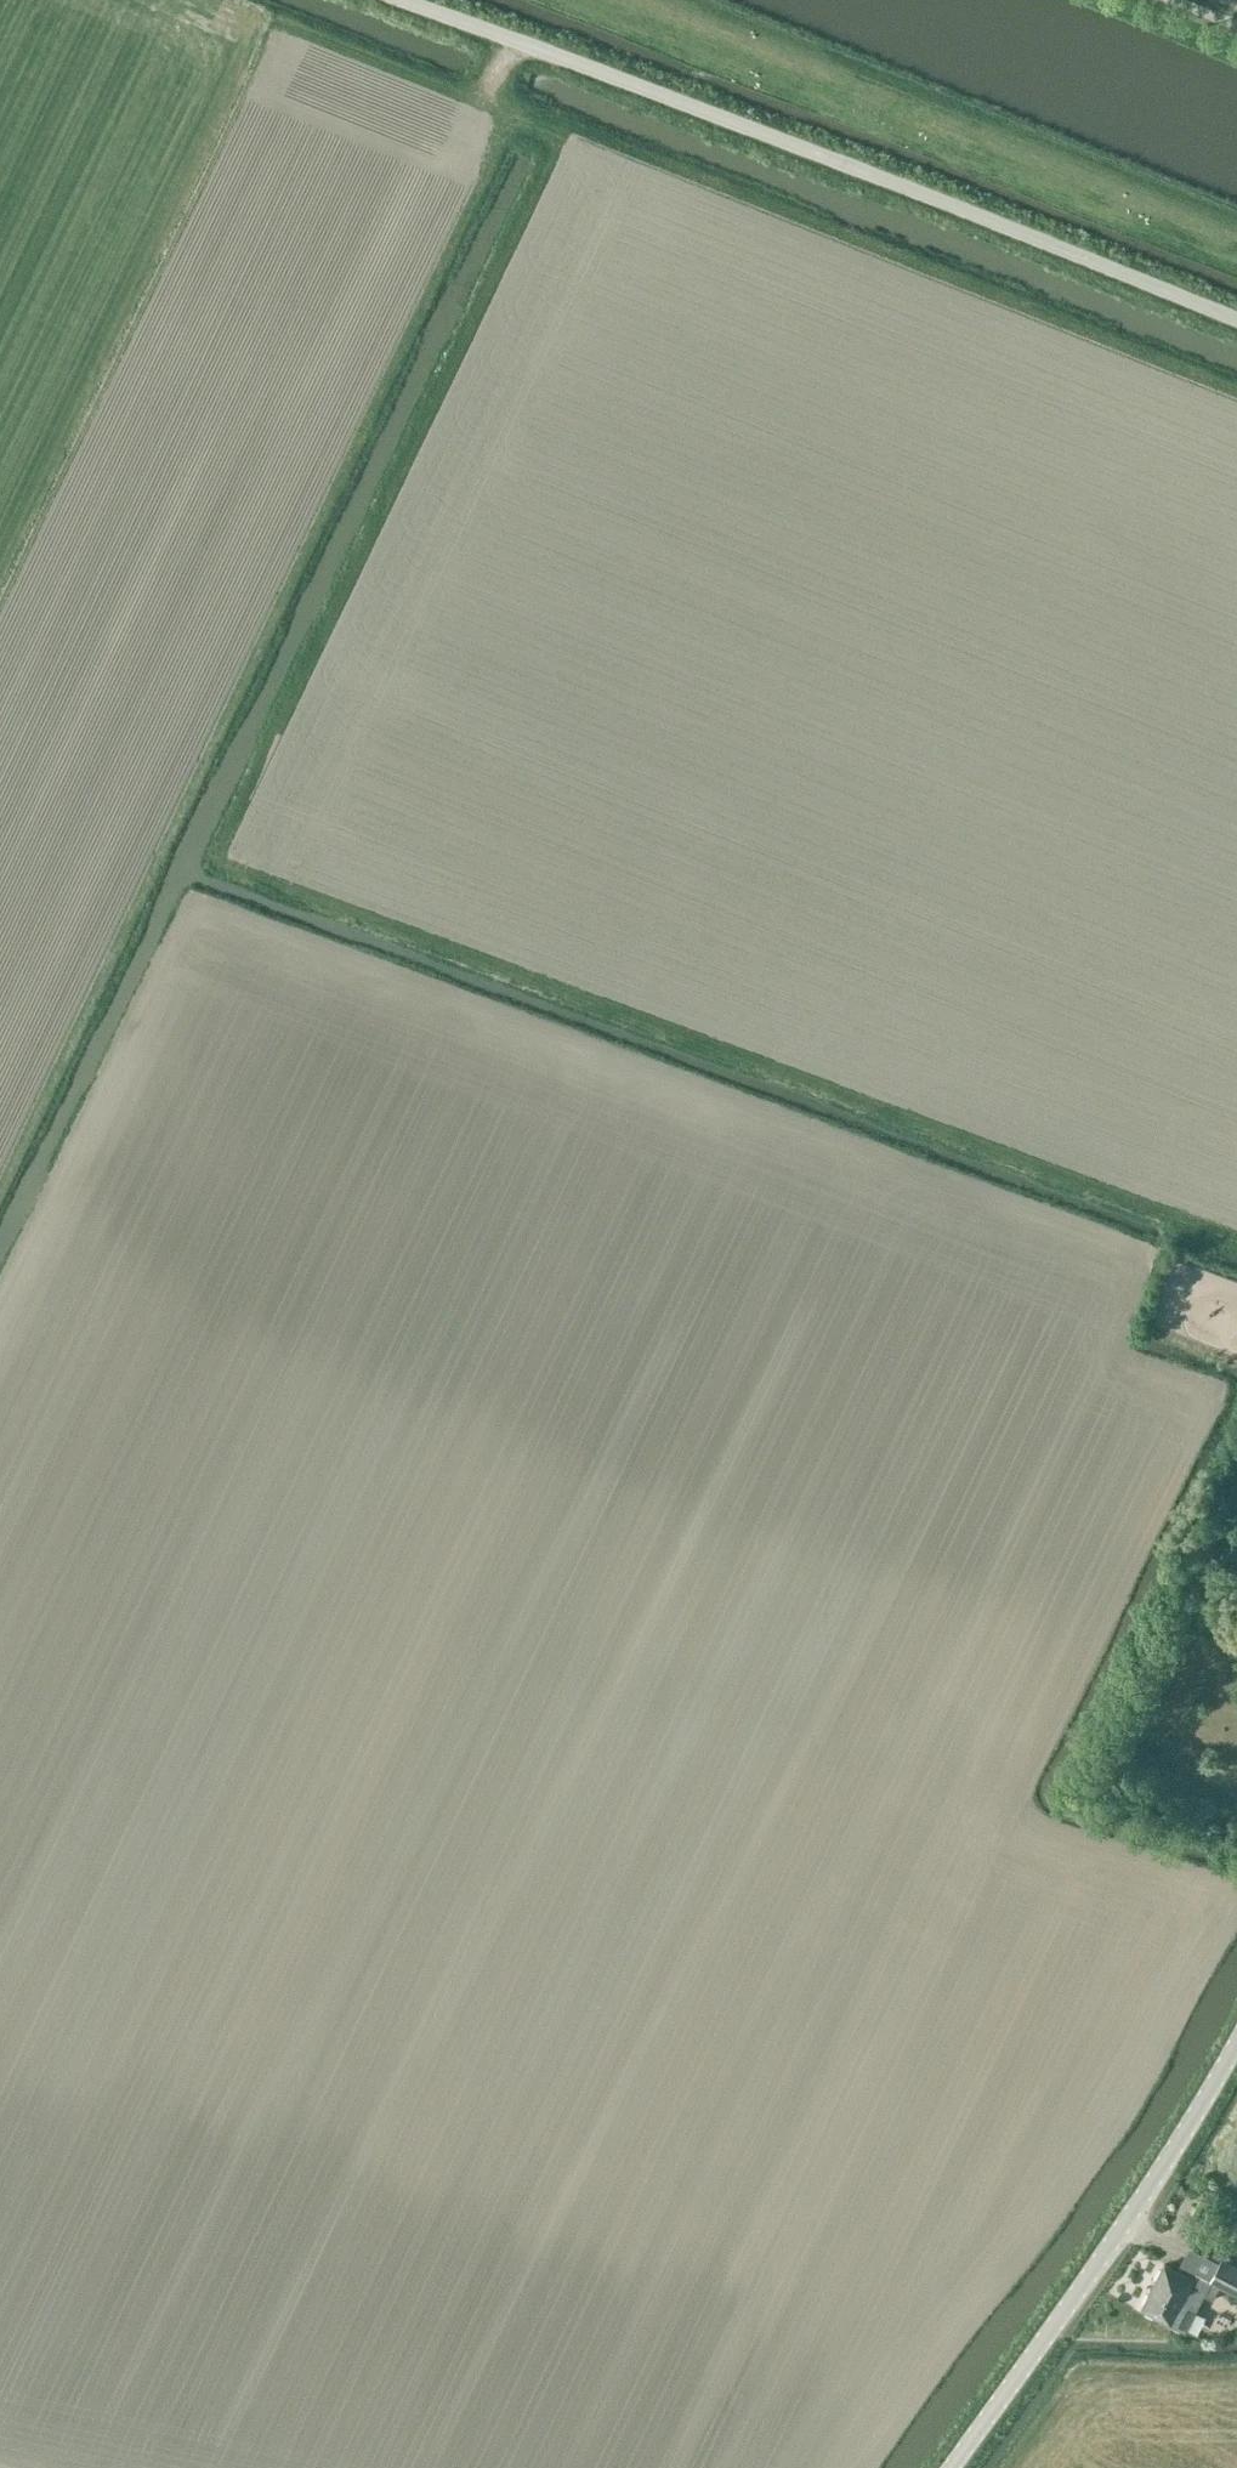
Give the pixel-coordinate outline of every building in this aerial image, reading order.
[(1167,2226),(1178,2232),(1190,2209),(1179,2203),(1167,2226)] [(1183,2254),(1176,2269),(1198,2278),(1205,2264),(1183,2254)] [(1221,2259),(1210,2280),(1209,2280),(1207,2285),(1194,2279),(1193,2280),(1165,2265),(1143,2309),(1170,2323),(1171,2323),(1186,2331),(1205,2294),(1212,2297),(1214,2293),(1215,2292),(1220,2285),(1236,2294),(1236,2267),(1221,2259)]
